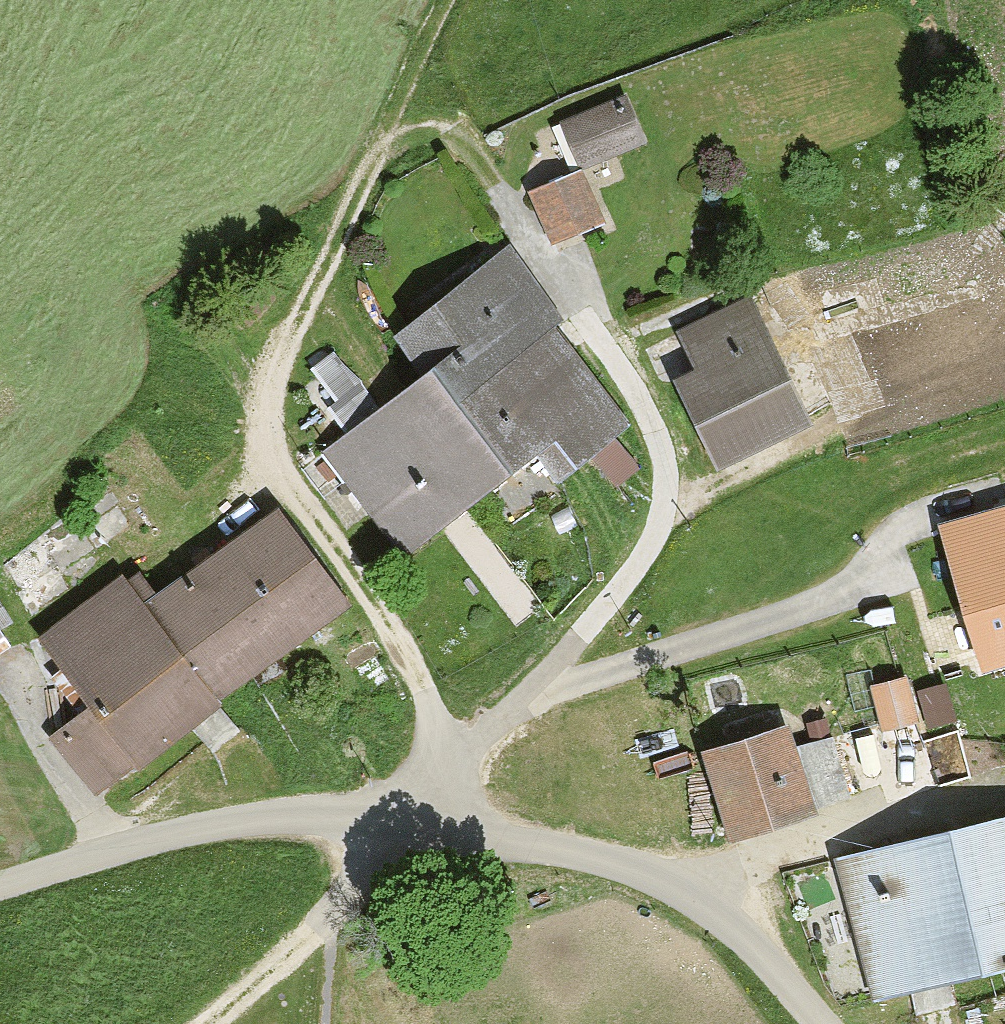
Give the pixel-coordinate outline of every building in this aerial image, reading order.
[(623,101),(567,125),(583,162),(639,139),(623,101)] [(578,175),(536,193),(556,238),(597,220),(578,175)] [(404,339),(429,371),(453,404),(550,330),(518,289),(531,279),(513,256),(404,339)] [(705,370),(684,381),(720,457),(802,419),(748,305),(688,333),(705,370)] [(429,371),(403,391),(483,495),(511,473),(513,475),(540,454),(559,479),(591,455),(601,467),(612,459),(601,444),(625,426),(551,329),(550,330),(453,404),(429,371)] [(333,354),(313,369),(338,401),(361,383),(342,365),(333,354)] [(318,377),(302,390),(320,413),(336,401),(318,377)] [(403,391),(328,448),(351,477),(342,484),(349,492),(357,486),(408,552),(483,495),(403,391)] [(942,527),(983,661),(1004,654),(1004,508),(942,527)] [(202,570),(184,584),(251,671),(346,598),(280,512),(213,562),(207,555),(196,563),(202,570)] [(128,585),(124,580),(44,641),(72,677),(61,686),(79,710),(75,721),(57,734),(98,788),(187,720),(212,753),(240,732),(215,699),(251,671),(184,584),(161,602),(140,575),(128,585)] [(0,629),(0,648),(9,643),(0,629)] [(786,731),(708,755),(732,831),(852,794),(834,735),(791,748),(786,731)] [(842,858),(877,997),(910,989),(916,1012),(958,1001),(952,979),(1004,966),(1004,817),(842,858)]
